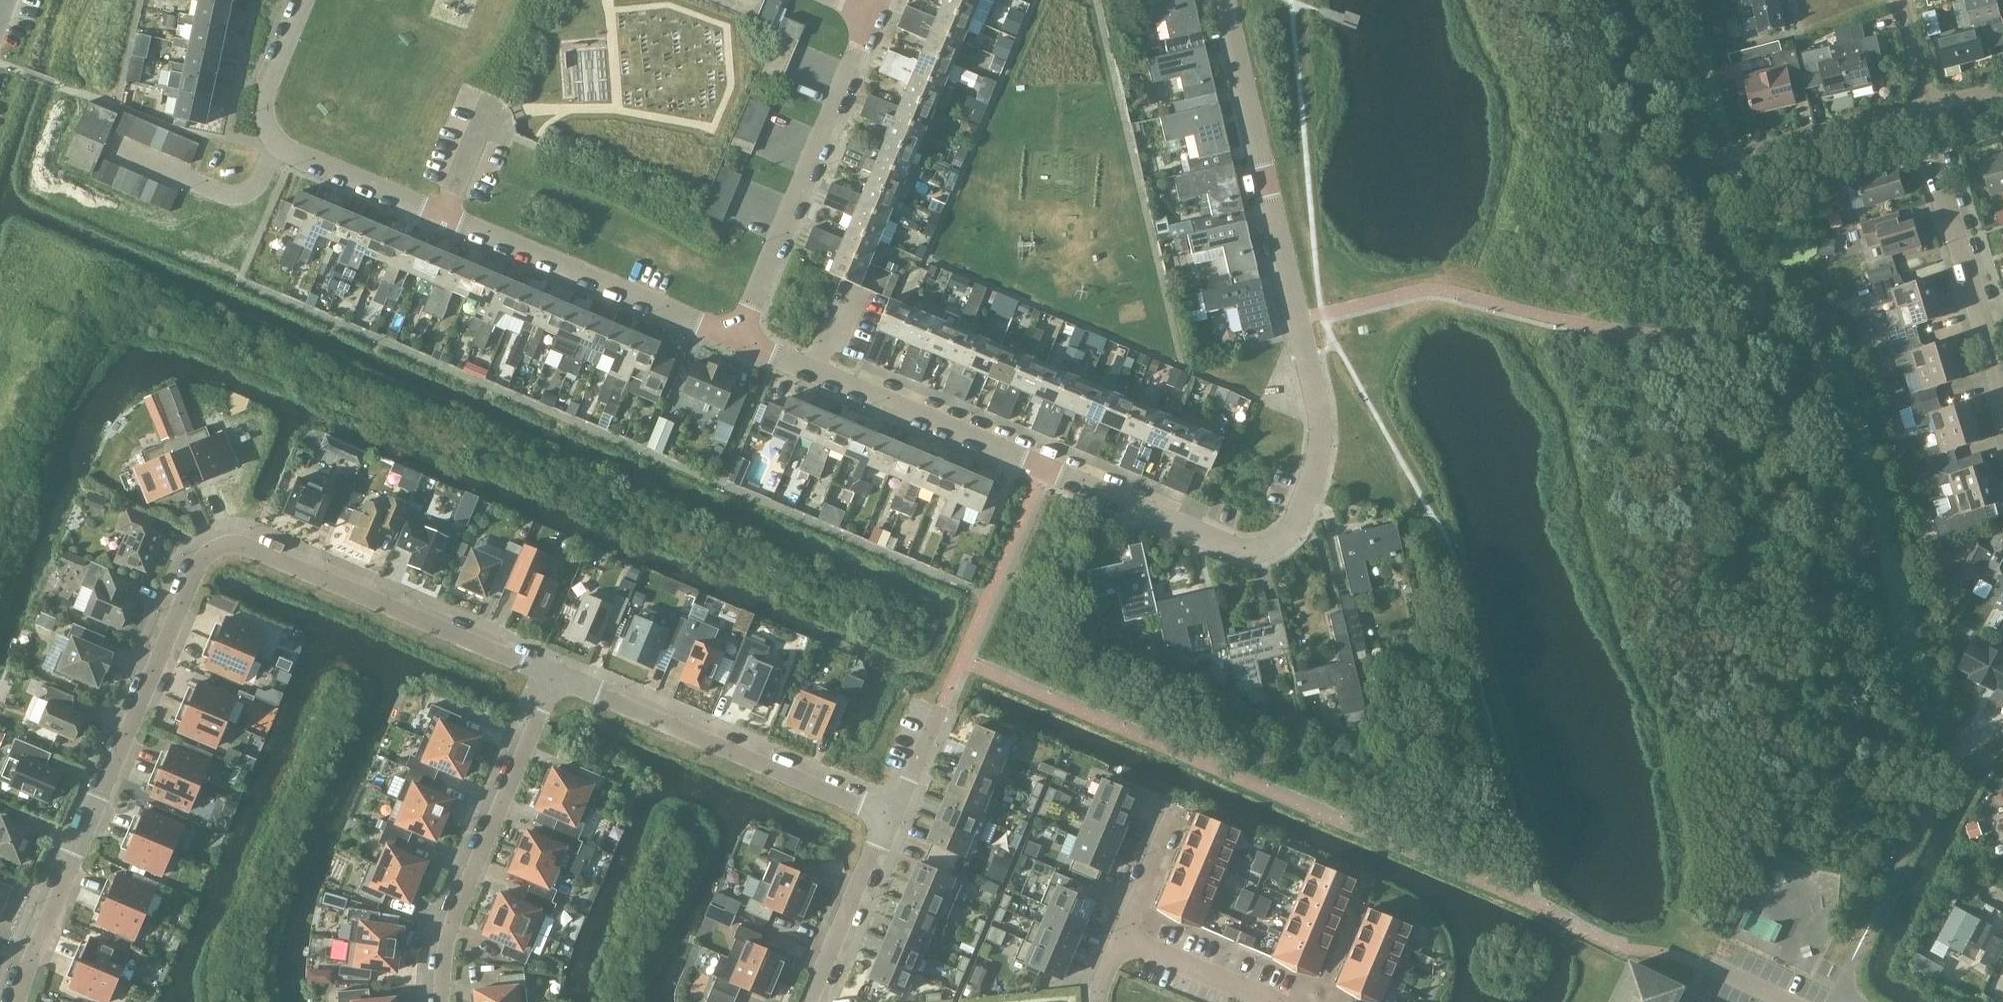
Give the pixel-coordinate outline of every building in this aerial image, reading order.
[(231,2),(220,0),(190,0),(200,2),(197,16),(196,20),(225,27),(231,2)] [(733,11),(738,0),(725,0),(722,7),(733,11)] [(733,11),(739,14),(744,16),(751,0),(738,0),(733,11)] [(744,16),(755,20),(764,0),(751,0),(744,16)] [(757,21),(770,27),(780,2),(776,0),(766,0),(757,21)] [(939,6),(972,20),(980,0),(942,0),(939,6)] [(1163,40),(1166,56),(1204,47),(1193,0),(1134,0),(1132,1),(1138,28),(1163,23),(1167,39),(1163,40)] [(1756,12),(1781,6),(1780,0),(1743,0),(1744,8),(1754,6),(1756,12)] [(1998,3),(1997,0),(1965,0),(1964,0),(1971,25),(2001,17),(1998,3)] [(972,20),(939,6),(935,17),(906,5),(901,17),(973,47),(978,36),(967,31),(972,20)] [(1781,6),(1756,12),(1757,18),(1747,20),(1749,30),(1759,28),(1760,33),(1786,27),(1781,6)] [(1023,12),(1012,8),(1004,25),(1015,30),(1023,12)] [(192,41),(191,45),(220,51),(225,27),(196,20),(197,16),(181,13),(179,22),(195,26),(192,41)] [(783,17),(777,32),(798,40),(804,26),(783,17)] [(973,47),(901,17),(896,28),(925,40),(920,51),(953,65),(957,54),(967,58),(973,47)] [(2001,17),(1971,25),(1972,30),(1978,29),(2002,23),(2001,17)] [(1937,24),(1925,27),(1928,38),(1940,36),(1937,24)] [(1972,30),(1937,39),(1944,68),(1992,56),(1989,45),(1982,47),(1978,29),(1972,30)] [(777,33),(772,45),(792,54),(797,42),(777,33)] [(1011,39),(1000,35),(993,51),(1004,56),(1011,39)] [(1877,36),(1839,45),(1850,91),(1873,86),(1868,62),(1882,59),(1877,36)] [(215,75),(220,51),(191,45),(192,41),(176,37),(174,46),(190,50),(187,65),(186,69),(215,75)] [(1729,55),(1731,64),(1782,50),(1779,41),(1729,55)] [(788,65),(792,54),(772,45),(767,57),(788,65)] [(1827,97),(1850,91),(1839,45),(1802,53),(1808,77),(1822,73),(1827,97)] [(1218,105),(1204,47),(1166,56),(1145,60),(1151,84),(1179,78),(1184,100),(1172,102),(1175,115),(1187,113),(1218,105)] [(1745,77),(1737,79),(1741,94),(1749,92),(1751,101),(1749,101),(1750,106),(1752,106),(1754,114),(1771,110),(1769,104),(1792,99),(1794,104),(1795,104),(1789,78),(1800,75),(1801,79),(1803,79),(1796,49),(1772,54),(1772,56),(1774,55),(1777,69),(1746,76),(1746,75),(1745,75),(1745,77)] [(133,50),(131,59),(144,61),(146,53),(133,50)] [(887,51),(882,62),(943,87),(947,79),(957,83),(963,69),(953,65),(920,51),(915,63),(887,51)] [(1003,60),(994,56),(990,66),(999,70),(1003,60)] [(767,57),(762,67),(783,76),(788,65),(767,57)] [(185,74),(181,90),(181,93),(210,99),(215,75),(186,69),(187,65),(170,62),(168,71),(185,74)] [(907,84),(902,95),(934,109),(943,87),(882,62),(878,72),(907,84)] [(1722,68),(1718,69),(1722,82),(1725,81),(1737,79),(1745,77),(1745,75),(1742,63),(1722,68)] [(762,67),(758,79),(778,88),(783,76),(762,67)] [(128,75),(126,83),(138,86),(140,77),(128,75)] [(994,82),(983,77),(976,93),(988,98),(994,82)] [(210,99),(181,93),(181,90),(165,87),(163,96),(179,99),(175,118),(173,117),(172,125),(184,127),(185,120),(204,124),(210,99)] [(902,95),(897,107),(868,95),(864,106),(925,131),(934,109),(902,95)] [(748,101),(744,112),(764,121),(768,109),(748,101)] [(116,114),(87,102),(74,132),(103,144),(109,130),(116,114)] [(1218,105),(1187,113),(1175,115),(1159,119),(1165,142),(1182,139),(1187,160),(1186,160),(1189,174),(1201,171),(1231,164),(1218,105)] [(916,153),(925,131),(864,106),(859,117),(888,129),(883,140),(916,153)] [(982,112),(974,109),(970,118),(978,121),(982,112)] [(118,110),(116,114),(109,130),(120,134),(129,114),(118,110)] [(759,132),(764,121),(744,112),(739,124),(759,132)] [(139,119),(129,114),(120,134),(130,139),(139,119)] [(149,123),(139,119),(130,139),(140,143),(149,123)] [(149,123),(140,143),(150,147),(159,127),(149,123)] [(754,143),(759,132),(739,124),(734,135),(754,143)] [(150,147),(160,151),(168,131),(159,127),(150,147)] [(168,131),(160,151),(170,156),(178,136),(168,131)] [(62,161),(91,173),(97,159),(103,144),(74,132),(62,161)] [(754,143),(734,135),(729,146),(749,155),(754,143)] [(170,156),(180,160),(188,140),(178,136),(170,156)] [(879,151),(850,139),(845,150),(917,180),(922,168),(911,164),(916,153),(883,140),(879,151)] [(180,160),(189,164),(190,164),(199,144),(188,140),(180,160)] [(967,150),(958,146),(953,157),(962,161),(967,150)] [(869,173),(865,184),(897,198),(902,186),(912,191),(917,180),(845,150),(840,161),(869,173)] [(1980,162),(1990,197),(2002,193),(2002,155),(1980,162)] [(89,178),(99,182),(107,163),(97,159),(91,173),(89,178)] [(99,182),(109,187),(117,167),(107,163),(99,182)] [(1854,170),(1845,186),(1852,212),(1866,208),(1906,196),(1898,169),(1880,174),(1876,163),(1854,170)] [(1206,217),(1190,221),(1193,234),(1245,222),(1231,164),(1201,171),(1189,174),(1173,178),(1178,200),(1201,196),(1206,217)] [(127,171),(117,167),(109,187),(119,191),(127,171)] [(957,171),(948,167),(940,187),(949,190),(957,171)] [(740,177),(720,168),(715,180),(735,188),(740,177)] [(137,176),(127,171),(119,191),(129,195),(137,176)] [(129,195),(139,200),(147,180),(137,176),(129,195)] [(157,184),(147,180),(139,200),(149,204),(157,184)] [(715,180),(711,191),(731,199),(735,188),(715,180)] [(888,220),(897,198),(865,184),(860,195),(831,183),(826,194),(888,220)] [(167,188),(157,184),(149,204),(159,208),(167,188)] [(167,188),(159,208),(169,212),(177,193),(167,188)] [(711,191),(706,201),(726,210),(731,199),(711,191)] [(304,247),(322,202),(300,193),(294,206),(282,201),(272,225),(283,231),(287,222),(299,227),(293,243),(288,241),(278,265),(291,271),(296,259),(301,246),(304,247)] [(879,242),(888,220),(826,194),(822,205),(851,217),(846,229),(879,242)] [(944,200),(932,196),(928,207),(939,211),(944,200)] [(706,201),(702,213),(722,221),(726,210),(706,201)] [(333,241),(345,212),(322,202),(304,247),(301,246),(296,259),(306,264),(315,244),(318,235),(333,241)] [(1838,210),(1827,213),(1831,227),(1842,224),(1838,210)] [(339,288),(367,221),(345,212),(333,241),(344,246),(337,263),(328,284),(339,288)] [(939,215),(930,212),(922,231),(931,234),(939,215)] [(1886,257),(1921,246),(1920,244),(1923,244),(1925,240),(1922,232),(1919,231),(1916,232),(1913,222),(1902,226),(1898,215),(1862,225),(1869,247),(1881,243),(1886,257)] [(1168,230),(1166,218),(1154,220),(1157,232),(1168,230)] [(377,260),(390,230),(367,221),(339,288),(346,290),(350,282),(351,283),(364,254),(377,260)] [(1200,294),(1231,287),(1259,280),(1245,222),(1193,234),(1187,235),(1192,255),(1222,248),(1228,274),(1198,281),(1200,294)] [(812,227),(808,238),(869,264),(879,242),(846,229),(842,240),(812,227)] [(400,269),(412,240),(390,230),(377,260),(388,264),(382,282),(373,303),(383,307),(387,298),(399,269),(400,269)] [(1820,236),(1818,252),(1830,254),(1832,238),(1820,236)] [(1184,237),(1174,239),(1176,252),(1187,249),(1184,237)] [(860,287),(869,264),(808,238),(803,250),(832,262),(827,274),(860,287)] [(422,279),(435,249),(412,240),(400,269),(399,269),(387,298),(396,302),(408,273),(422,279)] [(926,246),(918,243),(914,253),(921,256),(926,246)] [(433,316),(445,288),(457,259),(435,249),(422,279),(434,284),(428,299),(427,298),(421,312),(433,316)] [(457,259),(445,288),(433,316),(441,320),(447,307),(446,306),(452,291),(467,298),(480,268),(457,259)] [(896,264),(889,261),(886,267),(894,270),(896,264)] [(1888,263),(1881,265),(1885,275),(1891,273),(1888,263)] [(936,267),(929,264),(926,273),(933,275),(936,267)] [(476,339),(502,278),(480,268),(467,298),(479,303),(466,335),(474,338),(476,339)] [(897,275),(890,272),(886,282),(893,285),(897,275)] [(960,277),(952,274),(947,286),(955,290),(960,277)] [(1879,305),(1895,300),(1898,309),(1936,298),(1930,278),(1903,286),(1900,275),(1872,283),(1879,305)] [(512,316),(525,287),(502,278),(476,339),(474,338),(472,345),(482,349),(486,339),(498,311),(512,316)] [(1273,340),(1259,280),(1231,287),(1200,294),(1205,314),(1236,307),(1242,334),(1241,334),(1244,347),(1273,340)] [(974,285),(971,292),(983,297),(986,289),(974,285)] [(535,326),(547,296),(525,287),(512,316),(524,322),(512,350),(506,365),(515,369),(518,361),(520,362),(535,326)] [(891,291),(884,288),(881,294),(888,297),(891,291)] [(317,297),(309,293),(305,302),(313,306),(317,297)] [(1200,309),(1197,295),(1180,298),(1183,313),(1200,309)] [(557,335),(569,306),(547,296),(535,326),(520,362),(529,365),(532,358),(537,345),(544,330),(557,335)] [(1943,317),(1936,298),(1898,309),(1901,321),(1887,329),(1890,340),(1891,345),(1919,337),(1915,326),(1943,317)] [(889,299),(876,331),(864,360),(876,365),(888,336),(899,341),(912,308),(889,299)] [(1018,303),(1015,310),(1026,314),(1029,307),(1018,303)] [(918,357),(920,350),(934,318),(938,309),(928,305),(924,314),(912,308),(899,341),(909,345),(897,374),(908,379),(918,357)] [(580,345),(592,315),(569,306),(557,335),(551,350),(564,356),(558,370),(567,374),(573,360),(580,345)] [(938,309),(934,318),(920,350),(943,359),(956,327),(943,321),(947,312),(938,309)] [(614,325),(592,315),(580,345),(602,354),(614,325)] [(613,392),(637,334),(614,325),(602,354),(614,359),(602,388),(611,392),(613,392)] [(978,336),(956,327),(943,359),(954,364),(942,393),(953,398),(978,336)] [(1034,328),(1029,340),(1037,343),(1041,331),(1034,328)] [(1105,339),(1090,333),(1085,344),(1100,350),(1105,339)] [(654,358),(660,344),(637,334),(613,392),(611,392),(603,413),(612,417),(630,377),(644,382),(644,381),(655,386),(665,362),(654,358)] [(978,336),(953,398),(964,402),(976,373),(987,378),(1001,346),(978,336)] [(1913,361),(1917,372),(1956,360),(1949,340),(1922,348),(1919,337),(1891,345),(1880,349),(1880,348),(1878,349),(1881,358),(1894,355),(1897,365),(1913,361)] [(1880,349),(1891,345),(1890,340),(1878,343),(1880,348),(1880,349)] [(986,412),(997,416),(1022,355),(1001,346),(987,378),(998,382),(986,412)] [(1064,358),(1071,360),(1075,349),(1068,346),(1064,358)] [(1082,352),(1075,349),(1071,360),(1078,363),(1082,352)] [(447,352),(442,350),(438,359),(447,363),(449,357),(447,352)] [(1146,364),(1149,358),(1139,353),(1136,360),(1146,364)] [(1022,355),(997,416),(1008,421),(1020,391),(1031,396),(1044,364),(1022,355)] [(1126,355),(1122,366),(1129,369),(1134,359),(1126,355)] [(919,384),(929,361),(918,357),(908,379),(919,384)] [(576,377),(582,364),(573,360),(567,374),(576,377)] [(1907,396),(1910,407),(1938,399),(1934,388),(1962,379),(1956,360),(1917,372),(1923,391),(1907,396)] [(464,363),(461,370),(470,374),(473,367),(464,363)] [(716,420),(732,426),(746,393),(731,387),(734,380),(721,375),(723,371),(708,365),(707,368),(694,363),(681,393),(720,409),(716,420)] [(1067,374),(1044,364),(1031,396),(1042,401),(1030,430),(1041,435),(1067,374)] [(477,368),(474,376),(483,380),(486,372),(477,368)] [(1182,385),(1186,374),(1175,369),(1173,368),(1168,380),(1182,385)] [(1111,369),(1107,379),(1114,382),(1118,372),(1111,369)] [(1067,374),(1041,435),(1052,440),(1064,410),(1075,415),(1089,383),(1067,374)] [(1098,424),(1111,392),(1089,383),(1075,415),(1086,419),(1074,449),(1086,454),(1098,424)] [(1239,396),(1217,387),(1214,394),(1237,403),(1239,396)] [(597,401),(606,405),(611,392),(602,388),(597,401)] [(1870,388),(1868,399),(1876,400),(1878,389),(1870,388)] [(166,421),(177,416),(166,389),(155,393),(165,418),(166,421)] [(555,396),(544,391),(539,402),(550,407),(555,396)] [(1120,433),(1133,402),(1111,392),(1098,424),(1086,454),(1096,458),(1106,435),(1117,440),(1120,433)] [(787,465),(799,437),(811,407),(789,398),(784,409),(768,402),(756,429),(785,441),(776,461),(787,465)] [(1941,410),(1938,399),(1910,407),(1917,428),(1933,423),(1936,433),(1974,421),(1968,402),(1941,410)] [(1120,433),(1142,443),(1155,411),(1133,402),(1120,433)] [(807,481),(834,417),(811,407),(799,437),(812,443),(806,457),(806,456),(797,477),(807,481)] [(1164,452),(1177,420),(1155,411),(1142,443),(1139,449),(1129,472),(1141,477),(1153,447),(1164,452)] [(607,427),(611,417),(603,413),(598,424),(607,427)] [(1878,416),(1869,419),(1871,428),(1878,427),(1880,422),(1878,416)] [(844,456),(856,426),(834,417),(807,481),(816,485),(825,465),(824,465),(830,450),(844,456)] [(165,418),(153,423),(159,439),(172,434),(167,421),(166,421),(165,418)] [(646,447),(661,454),(673,424),(658,418),(646,447)] [(1186,461),(1199,430),(1177,420),(1164,452),(1175,457),(1163,486),(1174,490),(1183,468),(1186,461)] [(1925,458),(1929,469),(1957,461),(1953,450),(1980,441),(1974,421),(1936,433),(1939,445),(1928,449),(1930,456),(1925,458)] [(866,466),(879,436),(856,426),(844,456),(856,462),(850,477),(840,499),(850,503),(854,494),(860,480),(866,466)] [(205,427),(174,440),(187,472),(198,468),(203,480),(236,466),(222,433),(209,439),(205,427)] [(1222,439),(1199,430),(1186,461),(1209,471),(1222,439)] [(879,436),(866,466),(888,475),(901,445),(879,436)] [(174,440),(143,453),(147,464),(134,469),(147,502),(181,489),(176,477),(187,472),(174,440)] [(1129,472),(1139,449),(1128,444),(1118,468),(1129,472)] [(899,512),(923,454),(901,445),(888,475),(901,480),(890,509),(899,512)] [(1896,445),(1893,456),(1900,457),(1902,446),(1896,445)] [(366,453),(349,446),(344,459),(360,466),(366,453)] [(715,446),(709,461),(716,464),(722,449),(715,446)] [(933,494),(946,464),(923,454),(899,512),(911,517),(917,504),(914,503),(920,488),(933,494)] [(738,457),(732,470),(727,481),(738,486),(749,462),(738,457)] [(1951,484),(1955,495),(1994,483),(1988,464),(1960,472),(1957,461),(1929,469),(1933,481),(1937,480),(1940,487),(1951,484)] [(956,503),(968,473),(946,464),(933,494),(946,499),(940,515),(934,527),(945,531),(956,504),(956,503)] [(403,468),(397,485),(413,491),(420,475),(403,468)] [(1185,495),(1194,473),(1183,468),(1174,490),(1185,495)] [(997,501),(986,496),(991,483),(968,473),(956,503),(956,504),(945,531),(954,535),(959,522),(958,522),(964,507),(979,513),(976,520),(987,525),(997,501)] [(284,511),(283,513),(285,514),(285,513),(315,526),(317,527),(318,525),(326,506),(340,513),(353,483),(337,476),(330,493),(330,492),(329,493),(299,480),(300,480),(298,479),(297,481),(284,511)] [(863,497),(869,484),(860,480),(854,494),(863,497)] [(2000,503),(1994,483),(1955,495),(1958,505),(1943,515),(1933,521),(1940,541),(1977,527),(1972,511),(2000,503)] [(355,527),(349,541),(374,551),(383,527),(395,532),(406,507),(386,498),(381,509),(365,502),(360,514),(353,512),(348,524),(355,527)] [(121,545),(114,562),(130,569),(131,566),(143,572),(154,547),(157,548),(162,536),(147,530),(151,520),(124,508),(115,529),(129,535),(124,546),(121,545)] [(455,514),(452,521),(465,526),(468,519),(455,514)] [(412,553),(407,565),(431,575),(447,538),(423,528),(422,529),(406,522),(396,546),(412,553)] [(1403,554),(1396,524),(1337,537),(1351,594),(1351,595),(1353,594),(1371,590),(1365,562),(1391,556),(1391,557),(1403,554)] [(887,533),(874,528),(870,539),(883,544),(887,533)] [(1985,601),(2002,610),(2002,532),(2000,537),(1996,534),(1990,546),(1977,539),(1964,563),(1998,580),(1994,587),(1993,586),(1985,601)] [(896,539),(889,536),(885,545),(892,548),(896,539)] [(460,541),(455,552),(462,554),(466,543),(460,541)] [(521,548),(508,542),(499,563),(471,551),(456,585),(484,597),(493,577),(506,583),(521,548)] [(1158,615),(1155,602),(1145,556),(1142,543),(1127,546),(1131,561),(1086,571),(1092,599),(1118,593),(1124,623),(1158,615)] [(524,547),(506,590),(518,595),(512,609),(540,621),(545,609),(547,610),(553,597),(550,596),(555,584),(537,576),(546,556),(524,547)] [(443,550),(439,559),(449,563),(452,554),(443,550)] [(81,586),(71,608),(83,613),(120,628),(133,597),(129,596),(130,591),(134,581),(90,563),(81,586)] [(629,566),(625,575),(634,579),(638,569),(629,566)] [(621,579),(615,594),(628,600),(634,585),(621,579)] [(1945,586),(1940,596),(1949,600),(1954,590),(1945,586)] [(1155,602),(1158,615),(1169,663),(1192,657),(1186,629),(1206,624),(1212,652),(1227,649),(1224,636),(1213,589),(1155,602)] [(634,590),(630,601),(639,604),(643,594),(634,590)] [(1290,655),(1283,622),(1277,598),(1266,601),(1264,592),(1254,594),(1257,606),(1265,604),(1270,625),(1224,636),(1227,649),(1237,695),(1247,693),(1250,703),(1265,701),(1263,690),(1261,690),(1255,663),(1290,655)] [(584,596),(569,633),(595,644),(605,620),(617,625),(628,600),(615,594),(609,607),(584,596)] [(1351,595),(1351,594),(1338,597),(1342,611),(1352,655),(1366,652),(1353,594),(1351,595)] [(635,618),(620,655),(650,668),(660,644),(673,649),(685,620),(672,615),(670,620),(645,609),(639,611),(636,618),(635,618)] [(1352,655),(1342,611),(1329,614),(1340,663),(1295,673),(1299,693),(1336,685),(1343,716),(1345,715),(1346,724),(1365,720),(1363,711),(1364,711),(1352,655)] [(40,612),(36,623),(50,628),(54,618),(40,612)] [(213,629),(208,640),(252,659),(263,634),(225,618),(220,631),(213,629)] [(621,618),(614,635),(621,638),(628,621),(621,618)] [(690,653),(679,680),(706,691),(712,677),(721,655),(721,654),(708,649),(716,630),(688,618),(676,647),(690,653)] [(73,625),(67,639),(71,641),(65,655),(61,653),(52,672),(71,680),(73,676),(96,685),(102,670),(103,671),(108,660),(107,659),(109,655),(98,651),(103,638),(73,625)] [(736,685),(732,696),(730,701),(751,710),(753,705),(754,705),(755,702),(766,707),(773,690),(777,690),(779,676),(768,671),(769,668),(761,665),(769,647),(744,637),(730,670),(742,675),(739,683),(736,685)] [(242,683),(252,659),(208,640),(203,651),(210,654),(204,667),(242,683)] [(1996,688),(2002,691),(2002,654),(1986,646),(1974,640),(1959,668),(1971,674),(1969,677),(1994,691),(1996,688)] [(807,646),(802,658),(809,661),(815,649),(807,646)] [(721,655),(712,677),(723,682),(733,660),(721,655)] [(279,656),(275,664),(287,670),(291,662),(279,656)] [(279,669),(275,678),(285,682),(289,673),(279,669)] [(847,675),(841,688),(856,695),(861,682),(847,675)] [(198,680),(197,682),(198,682),(193,695),(186,693),(181,704),(225,723),(236,698),(251,704),(254,696),(239,691),(237,695),(198,680)] [(834,731),(847,699),(817,686),(812,697),(799,692),(785,724),(818,739),(823,727),(834,731)] [(37,697),(27,719),(39,724),(38,725),(72,740),(82,717),(73,712),(73,697),(49,687),(43,700),(37,697)] [(215,747),(225,723),(181,704),(176,715),(183,718),(177,732),(215,747)] [(430,719),(422,738),(472,759),(480,743),(475,741),(476,737),(455,728),(459,717),(431,705),(425,717),(430,719)] [(996,736),(975,727),(967,746),(1002,761),(1010,742),(1008,741),(1010,737),(998,732),(996,736)] [(465,776),(472,759),(422,738),(414,757),(409,755),(407,761),(405,765),(404,767),(409,769),(433,779),(438,768),(460,778),(461,774),(465,776)] [(8,753),(10,754),(0,778),(0,780),(10,784),(9,787),(46,803),(59,773),(36,764),(42,751),(14,739),(8,753)] [(159,757),(154,768),(198,787),(208,762),(211,755),(180,741),(177,749),(171,746),(165,760),(159,757)] [(994,780),(1002,761),(967,746),(959,765),(994,780)] [(228,748),(224,758),(235,763),(239,752),(228,748)] [(241,754),(237,764),(250,769),(254,759),(241,754)] [(1037,770),(1050,775),(1053,768),(1040,762),(1037,770)] [(986,798),(994,780),(959,765),(951,784),(995,803),(995,802),(986,798)] [(154,768),(149,780),(156,782),(150,796),(187,811),(198,787),(154,768)] [(548,772),(541,788),(581,805),(589,786),(598,790),(603,778),(579,768),(574,779),(552,769),(551,773),(548,772)] [(1050,775),(1053,776),(1063,781),(1066,773),(1053,768),(1050,775)] [(395,800),(404,804),(446,822),(453,805),(449,803),(450,800),(429,791),(433,779),(409,769),(395,800)] [(1102,781),(1094,800),(1129,815),(1137,795),(1116,786),(1118,782),(1106,777),(1104,782),(1102,781)] [(1035,782),(1030,795),(1037,798),(1043,785),(1035,782)] [(951,784),(943,803),(987,821),(995,803),(951,784)] [(573,824),(581,805),(541,788),(534,805),(537,806),(535,810),(557,819),(552,830),(577,840),(582,828),(573,824)] [(1048,788),(1043,801),(1050,804),(1056,791),(1048,788)] [(1030,795),(1024,809),(1031,812),(1037,798),(1030,795)] [(226,799),(222,808),(231,812),(235,802),(226,799)] [(1121,834),(1129,815),(1094,800),(1086,819),(1121,834)] [(1044,817),(1050,804),(1043,801),(1037,814),(1044,817)] [(943,803),(935,822),(979,840),(987,821),(943,803)] [(387,819),(382,831),(407,842),(411,831),(433,840),(434,837),(439,839),(446,822),(404,804),(396,823),(387,819)] [(132,821),(127,832),(171,851),(181,826),(144,810),(138,824),(132,821)] [(1197,814),(1192,826),(1194,827),(1191,833),(1231,850),(1239,832),(1197,814)] [(0,819),(0,856),(20,865),(34,832),(0,817),(0,819)] [(377,819),(374,826),(383,829),(386,822),(377,819)] [(1113,853),(1121,834),(1086,819),(1078,838),(1113,853)] [(1019,820),(1014,833),(1021,836),(1027,823),(1019,820)] [(978,841),(979,840),(935,822),(927,841),(931,843),(926,854),(953,866),(958,854),(962,856),(970,838),(978,841)] [(1977,822),(1966,825),(1970,837),(1981,834),(1977,822)] [(766,833),(755,829),(749,842),(761,847),(766,833)] [(576,854),(581,842),(577,840),(552,830),(548,841),(526,832),(525,835),(521,834),(514,851),(555,868),(563,849),(576,854)] [(386,847),(378,866),(420,884),(427,867),(422,865),(424,862),(402,853),(407,842),(382,831),(377,844),(386,847)] [(129,846),(123,860),(160,876),(171,851),(127,832),(122,844),(129,846)] [(798,838),(785,833),(781,844),(793,849),(798,838)] [(1014,833),(1008,846),(1016,849),(1021,836),(1014,833)] [(1186,846),(1183,852),(1223,869),(1231,850),(1191,833),(1189,833),(1184,845),(1186,846)] [(1073,859),(1068,870),(1096,882),(1101,871),(1105,872),(1113,853),(1078,838),(1069,857),(1073,859)] [(1029,841),(1024,851),(1035,856),(1039,845),(1029,841)] [(761,882),(770,885),(808,901),(810,896),(813,897),(819,884),(815,883),(816,881),(789,870),(793,858),(770,848),(765,861),(769,863),(761,882)] [(547,887),(555,868),(514,851),(507,867),(511,868),(509,872),(531,881),(526,892),(551,902),(556,890),(547,887)] [(1258,851),(1257,854),(1254,860),(1265,865),(1269,856),(1258,851)] [(1176,864),(1178,865),(1175,871),(1215,888),(1223,869),(1183,852),(1181,852),(1176,864)] [(1021,853),(1016,865),(1020,866),(1024,855),(1021,853)] [(948,877),(953,866),(926,854),(921,865),(917,863),(909,883),(953,902),(961,882),(948,877)] [(1009,860),(998,856),(992,871),(989,870),(987,875),(1001,880),(1009,860)] [(1275,858),(1274,860),(1271,867),(1282,872),(1286,863),(1275,858)] [(1251,867),(1262,871),(1265,865),(1254,860),(1251,867)] [(408,899),(413,901),(420,884),(378,866),(369,863),(356,894),(380,904),(385,893),(407,902),(408,899)] [(1313,863),(1305,882),(1345,899),(1350,886),(1352,887),(1354,881),(1313,863)] [(1268,874),(1279,878),(1282,872),(1271,867),(1268,874)] [(1207,907),(1215,888),(1175,871),(1173,870),(1168,883),(1170,883),(1167,890),(1207,907)] [(1092,902),(1088,900),(1093,889),(1053,872),(1040,903),(1084,921),(1092,902)] [(111,888),(104,885),(100,896),(144,915),(154,890),(117,874),(111,888)] [(979,889),(994,896),(998,886),(983,880),(979,889)] [(1346,899),(1345,899),(1305,882),(1297,901),(1337,917),(1340,911),(1341,912),(1346,899)] [(901,902),(945,921),(953,902),(909,883),(901,902)] [(1964,902),(1963,904),(1981,914),(1987,904),(1977,899),(1979,894),(1971,890),(1971,889),(1961,884),(1954,896),(1952,895),(1947,904),(1950,905),(1952,902),(1955,904),(1958,898),(1964,902)] [(9,889),(0,885),(0,911),(9,889)] [(809,908),(805,907),(808,901),(770,885),(762,904),(749,899),(744,911),(767,921),(772,910),(799,921),(800,920),(803,921),(809,908)] [(1165,889),(1157,908),(1176,916),(1176,917),(1198,927),(1207,907),(1167,890),(1165,889)] [(323,892),(320,905),(344,911),(347,899),(323,892)] [(555,904),(551,902),(526,892),(521,903),(500,894),(498,898),(495,896),(488,913),(537,934),(545,915),(550,917),(555,904)] [(1251,898),(1240,893),(1238,898),(1249,903),(1251,898)] [(1003,894),(998,907),(1005,910),(1006,910),(1009,902),(1011,897),(1003,894)] [(116,933),(113,940),(130,947),(144,915),(100,896),(95,908),(101,911),(96,924),(116,933)] [(1235,905),(1246,910),(1249,903),(1238,898),(1235,905)] [(728,899),(724,910),(735,915),(739,904),(728,899)] [(1268,904),(1257,900),(1254,906),(1265,911),(1268,904)] [(1297,901),(1289,919),(1329,936),(1332,930),(1333,931),(1339,918),(1337,917),(1297,901)] [(937,939),(945,921),(901,902),(893,921),(937,939)] [(1009,902),(1006,910),(1013,912),(1016,905),(1009,902)] [(1076,940),(1084,921),(1040,903),(1039,904),(1048,908),(1041,925),(1032,921),(1032,922),(1076,940)] [(1954,905),(1935,940),(1963,954),(1970,941),(1978,945),(1989,925),(1981,921),(1981,920),(1954,905)] [(1254,906),(1252,912),(1263,917),(1265,911),(1254,906)] [(998,907),(992,920),(999,924),(1005,910),(998,907)] [(377,925),(379,913),(348,909),(346,922),(350,922),(347,943),(402,951),(404,933),(400,932),(400,929),(377,925)] [(1364,921),(1365,922),(1362,928),(1402,945),(1402,947),(1418,953),(1420,948),(1404,941),(1410,926),(1369,909),(1364,921)] [(724,910),(719,922),(730,927),(735,915),(724,910)] [(504,943),(500,954),(524,965),(537,934),(488,913),(481,929),(484,931),(483,934),(504,943)] [(977,919),(972,932),(979,935),(985,922),(977,919)] [(1331,937),(1329,936),(1289,919),(1281,938),(1321,955),(1324,948),(1325,949),(1331,937)] [(893,921),(885,939),(920,954),(928,937),(937,940),(937,939),(893,921)] [(1068,959),(1076,940),(1032,922),(1024,941),(1068,959)] [(313,923),(311,934),(319,935),(321,925),(313,923)] [(735,939),(727,958),(775,978),(777,973),(781,974),(786,961),(783,960),(783,958),(756,947),(761,936),(737,926),(732,938),(735,939)] [(990,926),(984,939),(992,942),(997,929),(990,926)] [(1222,936),(1233,941),(1237,931),(1226,926),(1222,936)] [(1394,964),(1396,960),(1402,947),(1402,945),(1362,928),(1361,928),(1356,940),(1357,941),(1355,947),(1394,964)] [(972,932),(966,945),(974,948),(979,935),(972,932)] [(1243,933),(1239,943),(1250,948),(1254,938),(1243,933)] [(1979,962),(1993,969),(2002,951),(2002,940),(1993,935),(1979,962)] [(1272,960),(1297,971),(1298,969),(1314,976),(1323,956),(1321,955),(1281,938),(1272,960)] [(77,949),(72,960),(117,979),(130,947),(113,940),(110,947),(90,939),(84,952),(77,949)] [(912,973),(920,954),(885,939),(877,958),(912,973)] [(1024,969),(1037,975),(1037,974),(1048,979),(1050,975),(1060,979),(1068,959),(1024,941),(1032,945),(1024,964),(1026,965),(1024,969)] [(399,969),(402,951),(347,943),(344,963),(339,962),(337,975),(369,980),(370,968),(394,972),(394,968),(399,969)] [(1348,959),(1349,959),(1347,966),(1386,983),(1388,979),(1394,965),(1394,964),(1355,947),(1353,946),(1348,959)] [(1919,966),(1917,969),(1936,979),(1945,962),(1926,952),(1924,956),(1920,954),(1915,963),(1919,966)] [(772,984),(775,978),(727,958),(719,955),(711,975),(715,977),(705,1001),(733,1001),(739,987),(766,998),(767,997),(770,998),(776,985),(772,984)] [(962,956),(956,970),(963,973),(969,960),(962,956)] [(869,978),(890,987),(889,991),(900,996),(902,992),(904,993),(912,973),(877,958),(869,978)] [(117,979),(72,960),(68,972),(74,975),(69,988),(102,1001),(107,1001),(117,979)] [(1347,966),(1345,965),(1336,985),(1352,992),(1351,994),(1371,1001),(1378,1001),(1386,984),(1386,983),(1347,966)] [(1678,997),(1682,988),(1633,965),(1615,1001),(1690,1001),(1678,997)] [(318,970),(317,982),(330,982),(330,976),(325,971),(318,970)] [(956,970),(951,983),(958,986),(963,973),(956,970)] [(471,995),(472,1001),(526,1001),(524,987),(523,974),(496,977),(497,989),(474,991),(474,995),(471,995)] [(392,999),(369,1001),(367,989),(336,992),(337,1001),(392,1001),(392,999)] [(925,995),(926,1001),(929,1001),(940,1001),(940,993),(925,995)]
